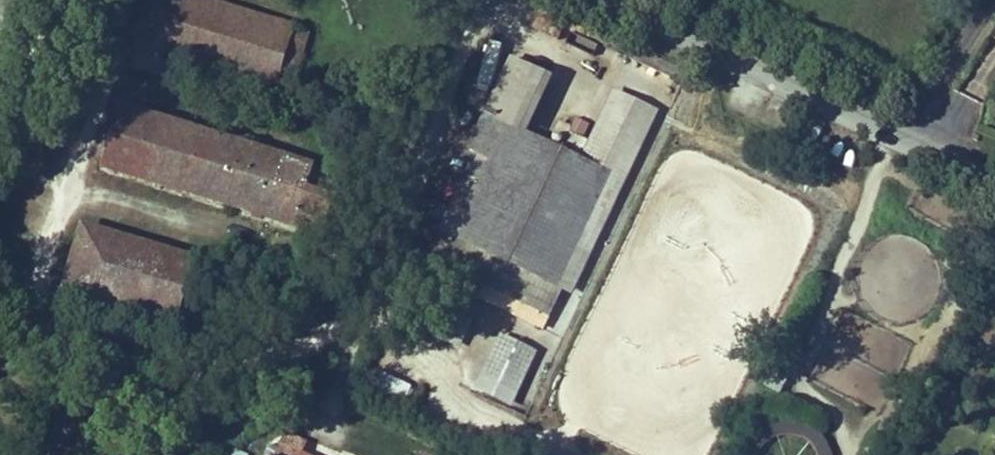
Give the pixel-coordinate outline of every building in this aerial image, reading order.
[(138,47),(290,93),(308,33),(197,0),(153,0),(138,47)] [(542,73),(507,57),(467,147),(489,157),(476,186),(462,180),(420,269),(539,324),(560,285),(564,286),(649,104),(617,90),(584,159),(517,128),(542,73)] [(343,174),(121,112),(104,173),(327,234),(343,174)] [(574,117),(566,143),(582,148),(590,122),(574,117)] [(116,238),(83,228),(65,288),(98,298),(116,238)] [(196,262),(116,238),(98,298),(177,322),(196,262)] [(11,293),(0,291),(0,315),(6,316),(11,293)] [(475,390),(515,405),(538,346),(499,331),(475,390)] [(382,370),(375,389),(408,403),(416,384),(382,370)] [(286,443),(281,454),(311,454),(286,443)]
